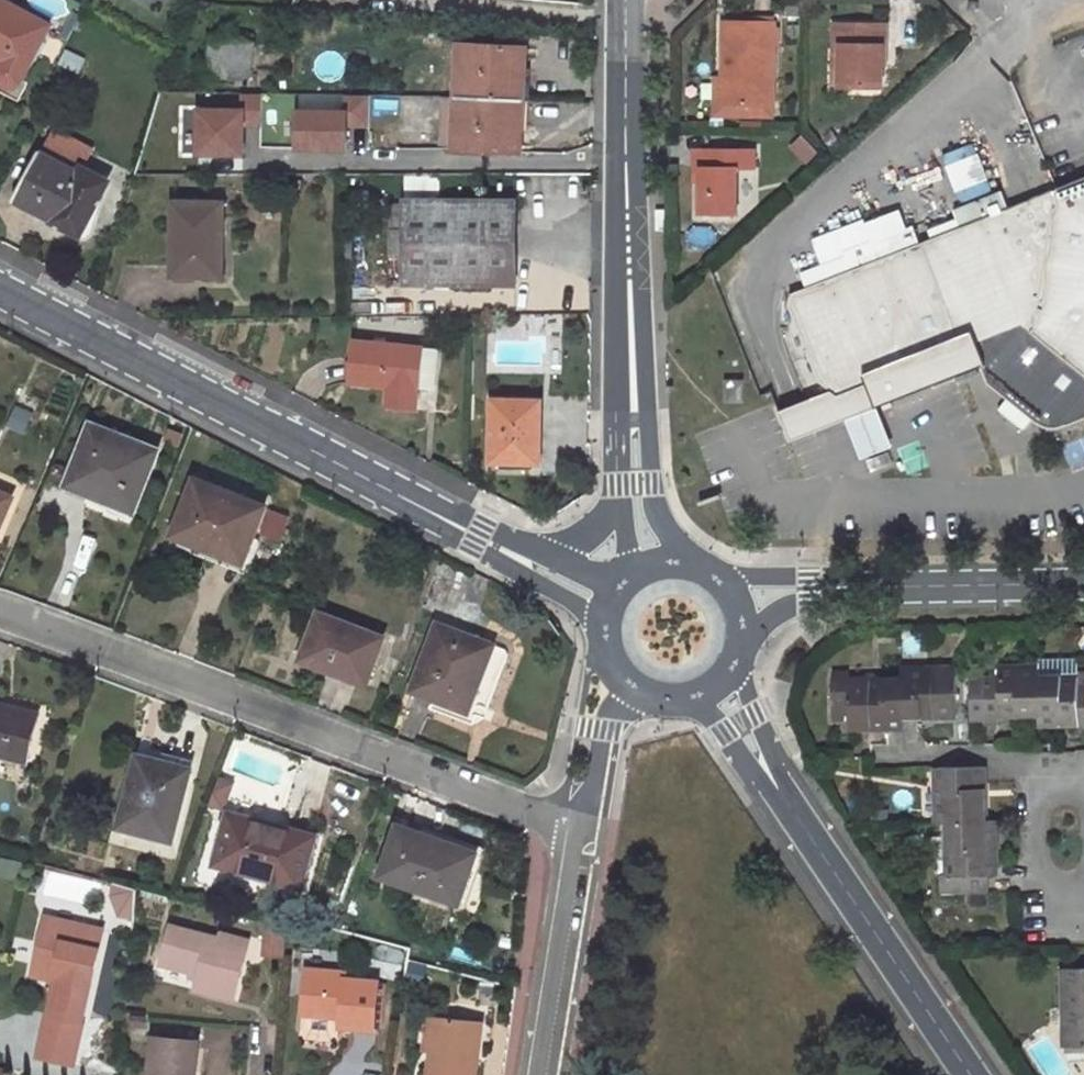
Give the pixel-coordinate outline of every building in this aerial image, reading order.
[(2,0),(0,0),(0,60),(3,62),(0,71),(0,83),(2,85),(4,88),(9,89),(12,89),(17,87),(21,84),(52,25),(2,0)] [(721,50),(720,81),(724,81),(724,103),(770,105),(773,22),(745,21),(745,25),(727,25),(726,50),(721,50)] [(836,63),(835,83),(876,84),(877,64),(877,44),(881,44),(881,22),(832,21),(830,43),(837,43),(836,63)] [(250,87),(256,43),(212,37),(208,66),(199,65),(197,79),(250,87)] [(521,48),(461,45),(459,98),(524,102),(526,75),(520,75),(521,48)] [(694,103),(724,103),(724,81),(720,81),(695,80),(694,103)] [(443,97),(441,148),(457,149),(459,98),(444,97),(443,97)] [(459,98),(457,149),(516,153),(518,127),(524,127),(524,102),(459,98)] [(232,104),(216,104),(215,122),(218,122),(217,132),(231,133),(232,104)] [(976,143),(943,154),(959,203),(993,191),(976,143)] [(697,180),(697,212),(732,212),(733,166),(750,166),(750,147),(690,147),(690,165),(698,165),(697,180)] [(84,175),(42,152),(17,200),(60,224),(65,215),(73,220),(67,232),(83,240),(89,240),(92,239),(95,235),(103,210),(96,206),(107,182),(86,171),(84,175)] [(1007,209),(1001,194),(954,212),(960,227),(919,243),(913,228),(889,237),(895,253),(790,293),(789,304),(820,382),(831,390),(838,396),(975,342),(983,362),(991,383),(1038,421),(1045,424),(1051,424),(1083,412),(1083,179),(1007,209)] [(516,202),(407,202),(406,205),(407,231),(390,230),(390,255),(407,256),(406,283),(515,286),(516,202)] [(224,203),(174,203),(174,276),(224,276),(224,203)] [(390,205),(390,230),(407,231),(406,205),(390,205)] [(439,351),(355,342),(351,384),(419,391),(421,370),(437,372),(439,351)] [(831,390),(779,410),(790,439),(983,362),(975,342),(838,396),(831,390)] [(541,401),(492,401),(492,463),(541,463),(541,401)] [(160,451),(90,422),(64,485),(135,513),(160,451)] [(269,506),(196,476),(172,538),(196,546),(199,539),(248,558),(269,506)] [(0,492),(0,530),(14,498),(0,492)] [(384,638),(320,614),(303,660),(331,671),(334,662),(370,677),(384,638)] [(495,645),(438,623),(413,691),(436,699),(438,692),(473,705),(495,645)] [(334,662),(331,671),(367,685),(370,677),(334,662)] [(957,715),(957,668),(903,669),(903,679),(903,717),(957,715)] [(1039,678),(1039,668),(1000,668),(1000,676),(986,675),(986,721),(1001,721),(1001,715),(1040,714),(1039,678)] [(1079,677),(1039,678),(1040,714),(1040,724),(1078,723),(1078,730),(1083,730),(1083,684),(1079,684),(1079,677)] [(903,679),(848,680),(849,727),(903,726),(903,717),(903,679)] [(438,692),(436,699),(470,712),(473,705),(438,692)] [(0,706),(0,754),(28,761),(39,716),(0,706)] [(193,769),(139,754),(119,829),(174,844),(193,769)] [(984,766),(937,766),(938,821),(948,821),(984,820),(984,766)] [(272,829),(229,818),(216,865),(301,889),(315,837),(273,826),(272,829)] [(940,876),(940,894),(987,893),(987,875),(996,875),(995,820),(984,820),(948,821),(949,876),(940,876)] [(478,854),(401,826),(383,876),(460,903),(478,854)] [(138,889),(117,883),(114,895),(137,901),(138,889)] [(47,916),(36,965),(67,972),(58,1015),(83,1021),(104,929),(47,916)] [(288,928),(269,923),(266,952),(286,954),(288,928)] [(220,938),(172,925),(162,964),(200,974),(195,990),(235,1000),(251,941),(222,933),(220,938)] [(58,978),(45,1035),(79,1043),(83,1021),(58,1015),(67,972),(36,965),(34,973),(58,978)] [(1064,1045),(1083,1045),(1083,966),(1062,967),(1064,1045)] [(346,973),(307,970),(303,1008),(301,1030),(340,1033),(341,1023),(375,1026),(379,982),(345,979),(346,973)] [(432,1051),(436,1018),(430,1017),(427,1050),(432,1051)] [(436,1018),(432,1051),(430,1074),(477,1074),(482,1023),(436,1018)] [(79,1043),(45,1035),(41,1056),(74,1063),(79,1043)] [(155,1037),(151,1074),(196,1074),(199,1041),(155,1037)]
